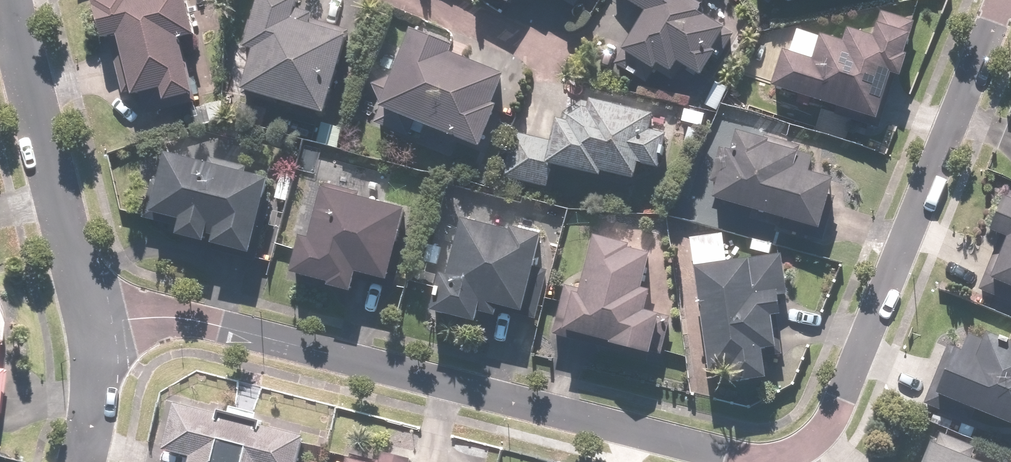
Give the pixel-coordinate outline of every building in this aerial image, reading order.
[(122,104),(145,120),(177,113),(175,104),(188,101),(175,44),(190,41),(181,0),(135,0),(125,2),(125,0),(114,0),(86,6),(95,47),(108,44),(122,104)] [(343,36),(323,31),(321,36),(304,31),(308,19),(291,14),(293,4),(277,0),(251,0),(237,53),(249,57),(237,100),(319,123),(343,36)] [(502,14),(510,0),(479,0),(502,14)] [(570,0),(551,0),(565,8),(570,0)] [(624,3),(621,9),(634,15),(611,60),(648,79),(651,73),(665,80),(669,73),(695,87),(709,61),(705,60),(718,35),(689,21),(696,9),(680,1),(681,0),(619,0),(624,3)] [(772,57),(761,95),(870,126),(882,80),(894,84),(910,25),(875,15),(871,29),(870,29),(868,39),(842,32),(840,39),(821,34),(819,41),(792,34),(785,60),(772,57)] [(443,54),(405,38),(370,126),(405,140),(409,130),(473,156),(491,110),(486,108),(498,79),(442,57),(443,54)] [(658,176),(662,138),(647,137),(649,118),(563,111),(562,128),(547,127),(546,141),(505,137),(501,185),(549,189),(550,179),(628,186),(629,174),(658,176)] [(717,152),(703,206),(812,234),(825,182),(808,178),(812,162),(761,149),(762,144),(728,135),(723,153),(717,152)] [(245,262),(263,182),(241,177),(243,169),(206,161),(204,170),(155,159),(141,220),(172,227),(169,242),(201,249),(204,237),(210,238),(206,253),(245,262)] [(383,289),(401,215),(356,205),(358,196),(323,187),(321,195),(316,194),(304,246),(293,244),(284,281),(343,295),(347,281),(383,289)] [(979,296),(1010,308),(1010,211),(993,204),(981,236),(999,244),(979,296)] [(516,321),(532,242),(451,226),(440,282),(430,280),(423,317),(469,327),(471,319),(489,323),(490,316),(516,321)] [(778,261),(723,268),(719,241),(687,245),(690,273),(685,273),(698,372),(712,370),(713,379),(723,378),(724,388),(760,384),(756,356),(770,354),(767,325),(775,324),(772,300),(782,299),(778,261)] [(630,251),(586,243),(577,293),(562,290),(553,338),(604,347),(603,354),(643,361),(651,316),(640,314),(644,291),(637,290),(642,261),(629,258),(630,251)] [(920,402),(1010,433),(1010,348),(1008,358),(987,351),(989,345),(963,336),(955,358),(937,352),(920,402)] [(181,460),(181,461),(296,461),(299,445),(257,438),(250,436),(251,432),(219,427),(210,425),(210,421),(163,413),(155,456),(181,460)] [(967,461),(971,452),(934,437),(928,452),(918,448),(912,461),(968,461),(967,461)]
